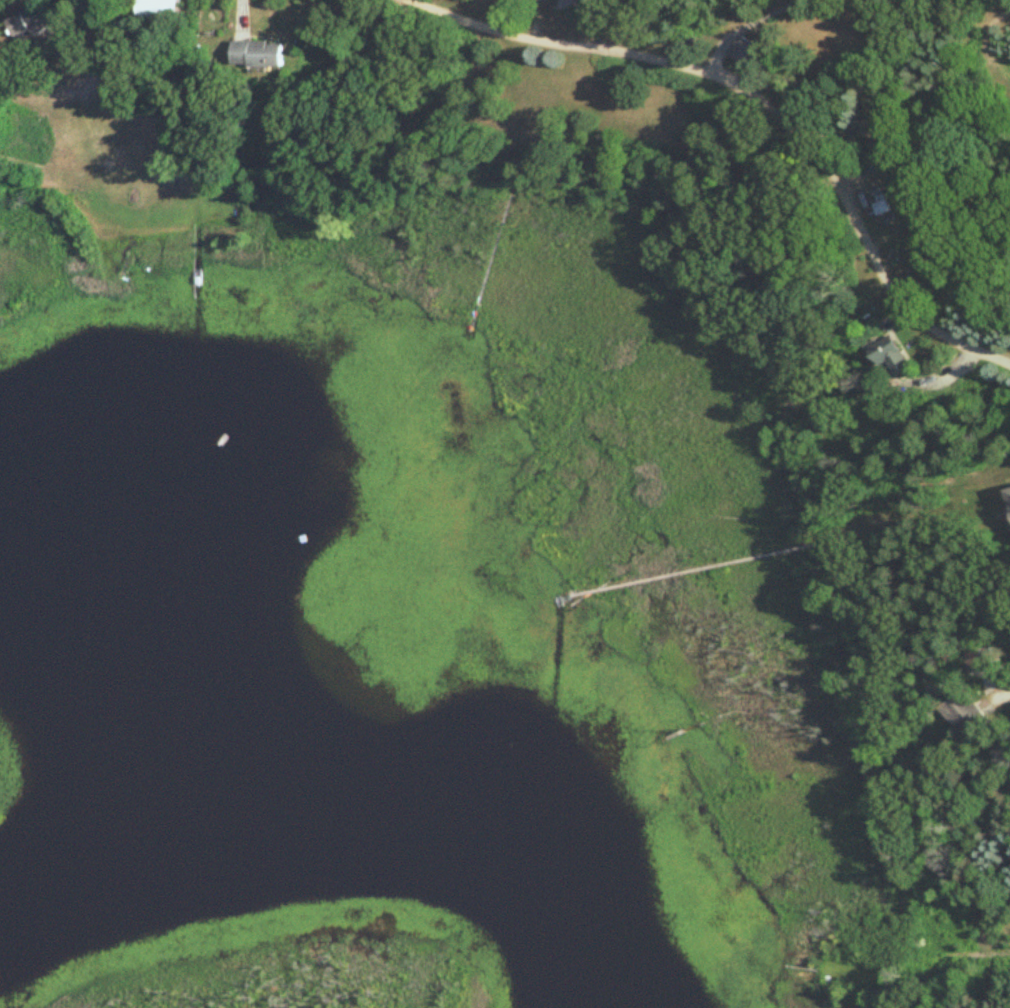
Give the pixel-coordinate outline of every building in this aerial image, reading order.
[(138,22),(179,21),(179,0),(138,0),(138,22)] [(576,0),(558,0),(556,13),(574,15),(576,0)] [(48,29),(39,6),(6,19),(15,42),(48,29)] [(728,56),(753,71),(765,51),(740,36),(728,56)] [(232,67),(282,68),(283,43),(232,42),(232,67)] [(872,205),(877,217),(890,211),(885,199),(872,205)] [(890,363),(896,374),(911,365),(891,333),(868,348),(881,368),(890,363)] [(981,709),(1003,705),(993,649),(970,653),(981,709)] [(987,716),(966,689),(942,707),(964,735),(987,716)]
